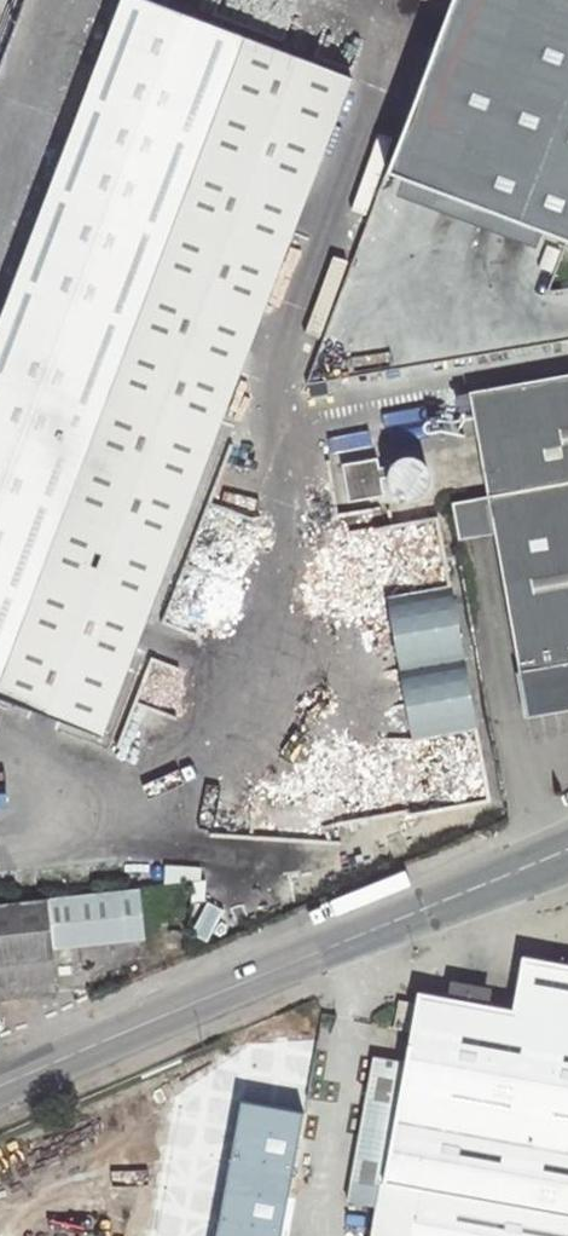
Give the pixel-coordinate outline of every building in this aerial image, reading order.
[(353,75),(149,0),(123,0),(0,325),(0,694),(101,733),(353,75)] [(19,0),(0,0),(0,49),(19,0)] [(413,174),(567,227),(567,0),(481,0),(413,174)] [(485,497),(567,482),(567,376),(466,394),(485,497)] [(527,717),(567,710),(567,482),(485,497),(527,717)] [(453,503),(458,531),(490,525),(485,497),(453,503)] [(46,900),(52,951),(146,941),(141,890),(46,900)] [(56,992),(52,951),(46,900),(0,905),(0,998),(56,992)] [(524,958),(515,1010),(421,993),(418,1007),(401,1004),(397,1030),(414,1033),(409,1060),(379,1055),(353,1199),(383,1205),(377,1235),(567,1235),(567,965),(524,958)]
